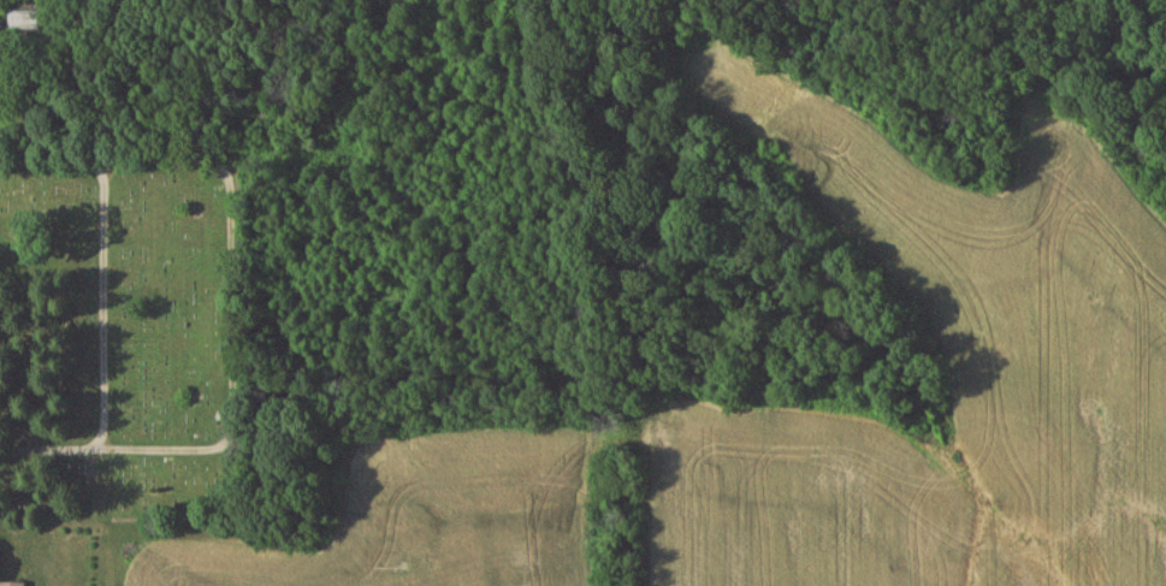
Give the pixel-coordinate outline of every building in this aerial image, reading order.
[(12,29),(39,29),(39,14),(12,14),(12,29)]
